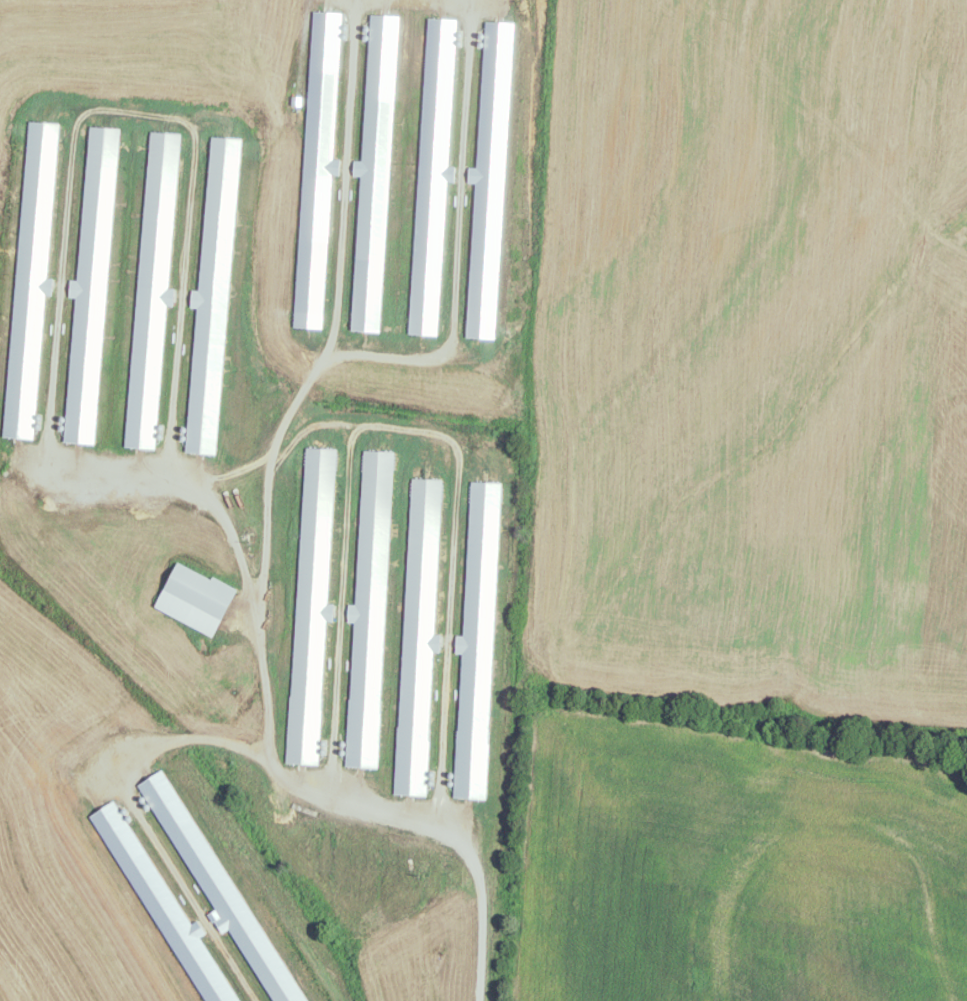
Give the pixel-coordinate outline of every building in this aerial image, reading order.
[(304,448),(288,763),(318,765),(325,622),(332,622),(333,606),(328,606),(336,450),(304,448)] [(392,452),(361,451),(348,767),(379,769),(392,452)] [(397,795),(427,796),(434,636),(435,636),(441,480),(410,479),(397,795)] [(464,637),(458,637),(457,654),(461,654),(455,798),(488,800),(499,483),(470,482),(464,637)] [(224,621),(238,590),(178,564),(164,594),(224,621)]
